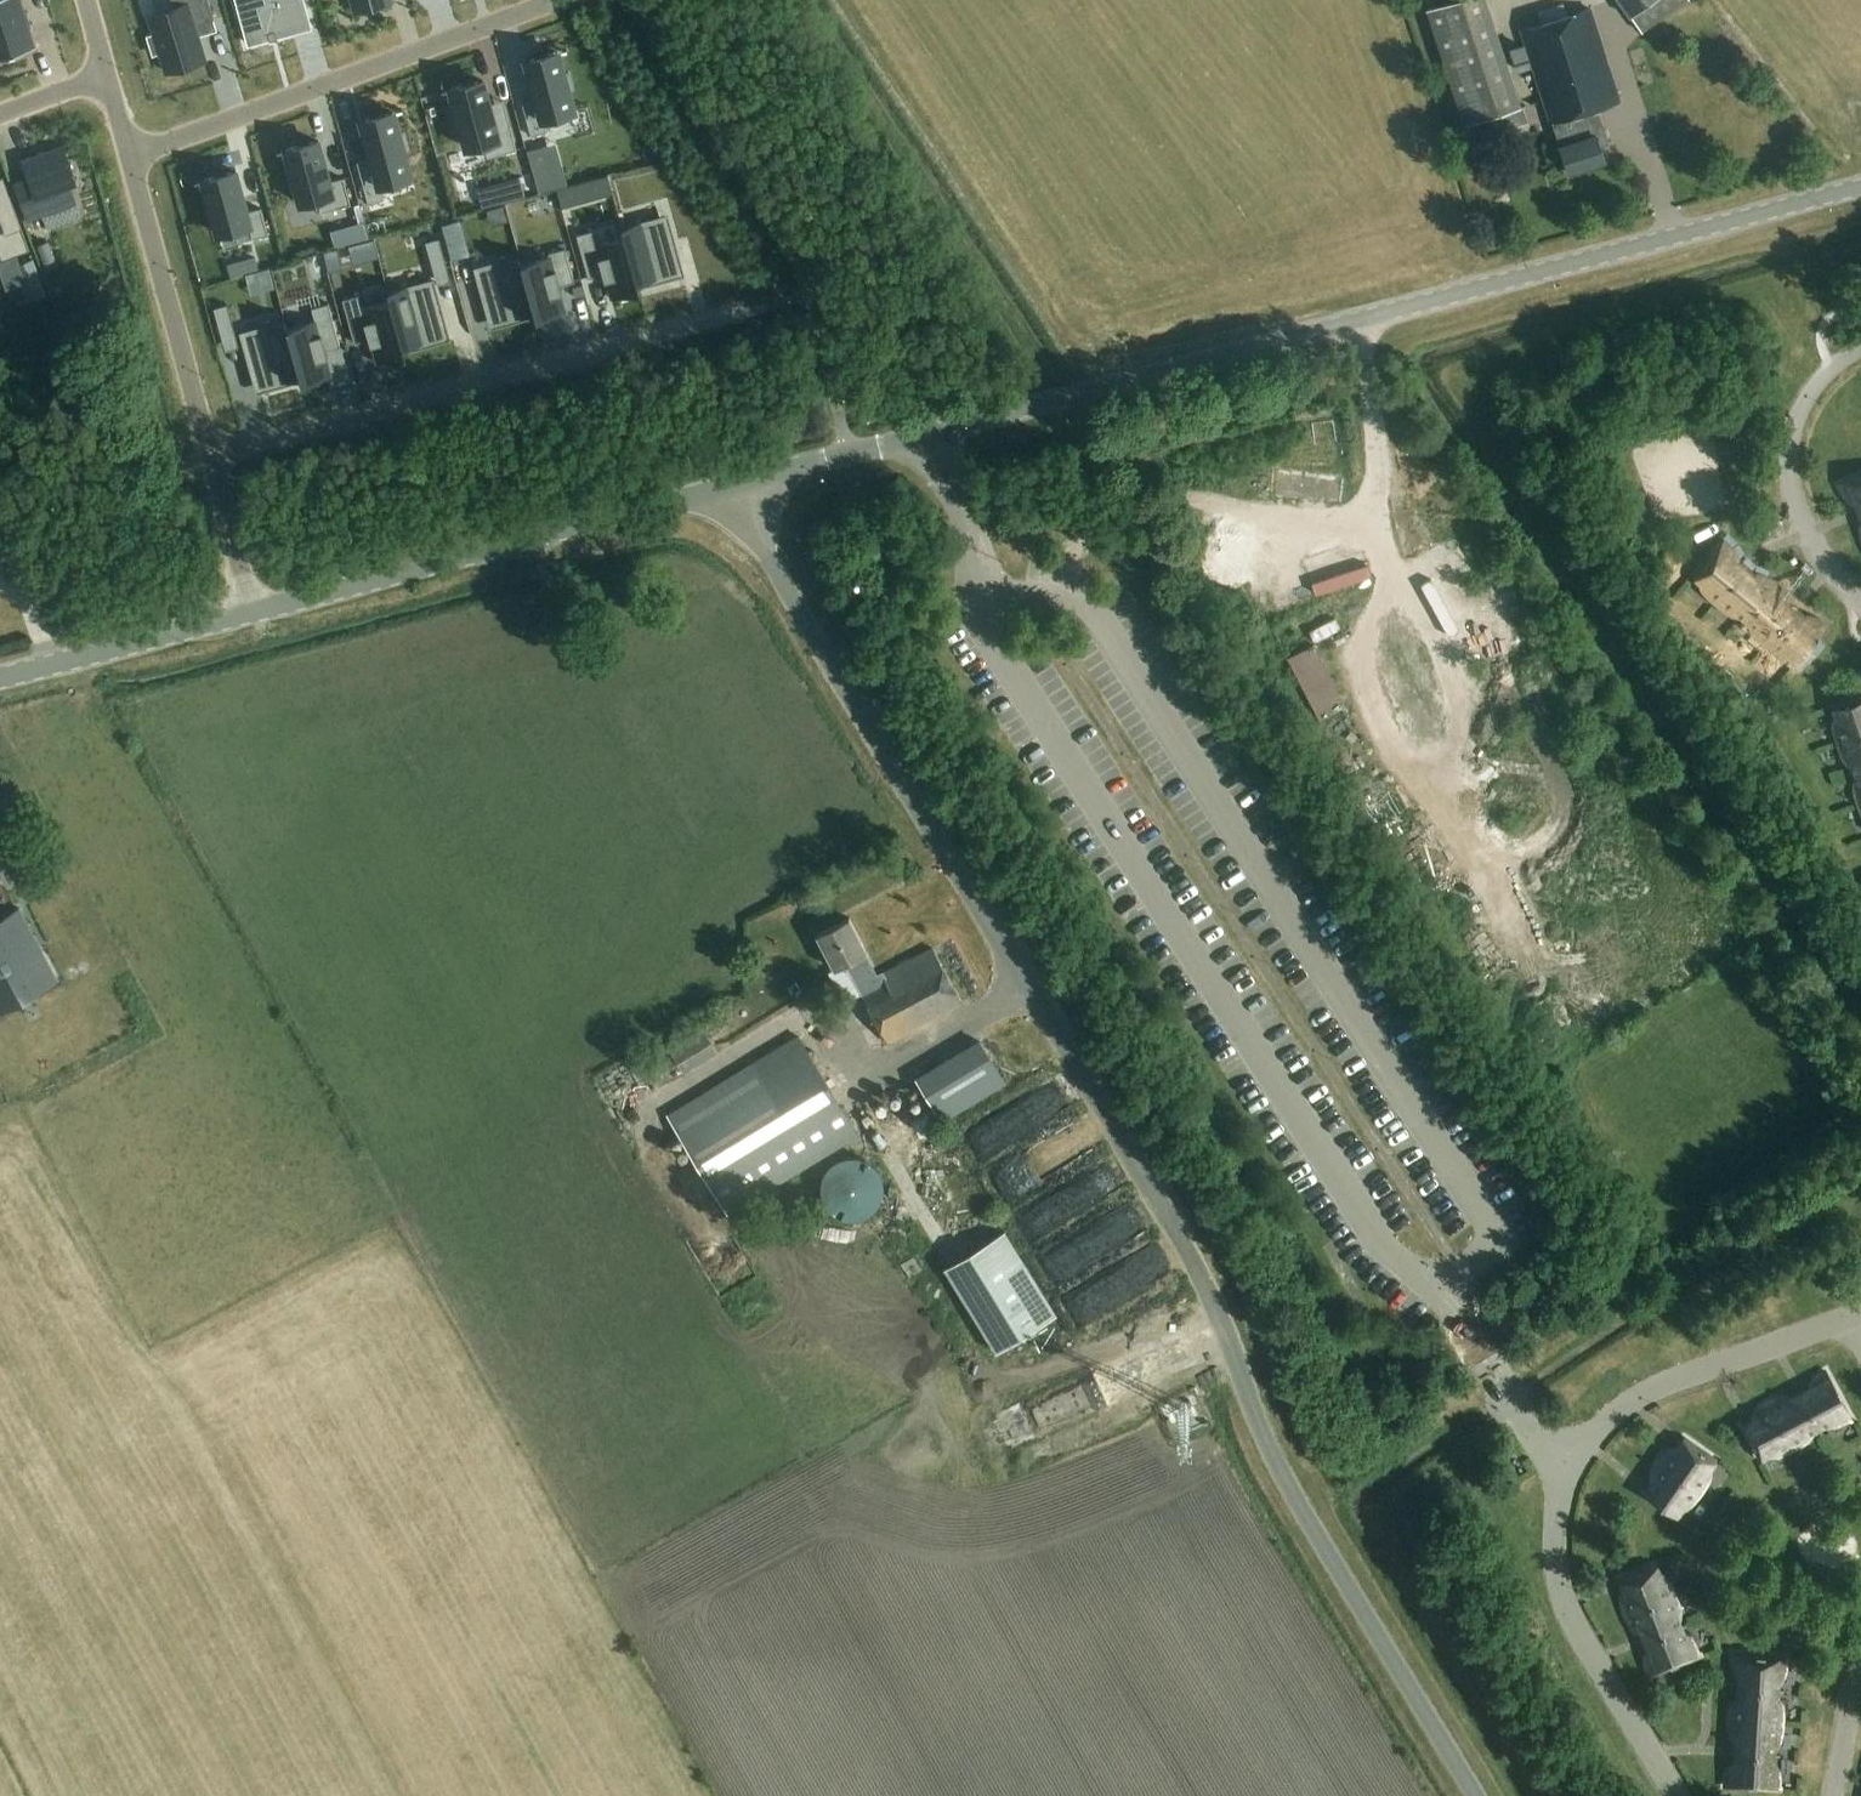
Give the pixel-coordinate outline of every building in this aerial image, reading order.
[(34,48),(20,0),(0,0),(0,58),(34,48)] [(149,35),(155,53),(161,51),(167,70),(205,58),(194,25),(214,19),(208,0),(173,0),(175,7),(150,15),(156,33),(149,35)] [(250,41),(310,25),(303,0),(238,0),(250,41)] [(355,12),(391,2),(391,0),(352,0),(355,12)] [(1459,128),(1515,110),(1481,0),(1464,0),(1423,12),(1459,128)] [(1629,17),(1653,0),(1618,0),(1629,17)] [(1606,135),(1597,108),(1613,102),(1584,9),(1517,30),(1563,174),(1601,161),(1594,139),(1606,135)] [(537,106),(523,109),(531,138),(546,134),(542,121),(574,112),(568,91),(573,89),(569,73),(564,75),(558,53),(525,62),(537,106)] [(482,84),(450,92),(455,114),(450,115),(455,131),(460,130),(465,151),(482,147),(486,160),(516,152),(509,126),(495,130),(482,84)] [(371,157),(357,161),(369,205),(384,201),(380,187),(412,179),(405,154),(410,153),(406,137),(401,138),(394,113),(361,122),(371,157)] [(553,137),(538,142),(549,171),(563,165),(553,137)] [(318,141),(285,150),(291,172),(286,173),(291,189),(296,188),(300,205),(317,200),(321,214),(350,206),(343,177),(329,181),(318,141)] [(77,204),(70,187),(70,185),(77,182),(63,144),(21,159),(28,178),(35,199),(42,217),(77,204)] [(237,171),(204,180),(210,202),(205,203),(209,219),(214,218),(219,235),(250,227),(254,240),(269,236),(261,208),(248,211),(237,171)] [(608,177),(593,181),(597,195),(612,191),(608,177)] [(518,181),(504,185),(509,203),(523,200),(518,181)] [(577,185),(558,191),(562,205),(581,200),(577,185)] [(1,260),(29,250),(10,196),(0,199),(0,256),(1,260)] [(623,226),(639,283),(679,272),(665,219),(643,225),(642,221),(623,226)] [(452,261),(471,255),(461,220),(442,225),(452,261)] [(623,226),(621,226),(624,235),(597,242),(593,230),(577,234),(589,278),(604,273),(611,298),(640,290),(639,283),(623,226)] [(439,238),(427,242),(435,271),(447,267),(439,238)] [(374,241),(349,248),(354,266),(379,259),(374,241)] [(518,255),(534,312),(536,319),(566,311),(559,286),(574,282),(565,248),(548,252),(549,255),(522,262),(520,254),(518,255)] [(341,270),(335,252),(323,256),(328,274),(341,270)] [(534,312),(518,255),(500,260),(501,264),(479,270),(494,323),(534,312)] [(28,303),(47,296),(33,259),(15,265),(28,303)] [(269,270),(259,272),(264,291),(274,288),(269,270)] [(407,286),(389,291),(405,347),(445,336),(431,284),(408,290),(407,286)] [(359,294),(343,299),(355,343),(370,338),(377,363),(407,355),(405,347),(389,291),(387,291),(389,299),(363,306),(359,294)] [(286,319),(284,320),(300,377),(302,384),(332,375),(325,351),(340,347),(328,303),(312,307),(315,320),(288,327),(286,319)] [(227,304),(214,308),(222,336),(235,333),(227,304)] [(267,329),(245,335),(260,388),(300,377),(284,320),(266,325),(267,329)] [(1860,526),(1860,476),(1849,481),(1856,497),(1850,499),(1851,503),(1852,507),(1853,511),(1854,515),(1856,519),(1858,523),(1860,526)] [(1733,560),(1737,555),(1733,551),(1730,547),(1726,543),(1725,542),(1696,577),(1722,598),(1716,605),(1717,606),(1723,599),(1772,638),(1767,645),(1768,646),(1773,639),(1799,660),(1827,624),(1826,623),(1822,620),(1817,618),(1812,616),(1808,620),(1796,611),(1800,607),(1798,606),(1795,610),(1783,600),(1787,596),(1785,592),(1782,589),(1779,586),(1776,583),(1773,581),(1769,579),(1765,577),(1761,575),(1758,580),(1746,570),(1749,566),(1748,565),(1745,569),(1733,560)] [(1305,692),(1325,687),(1319,664),(1299,669),(1305,692)] [(1832,710),(1843,741),(1835,743),(1835,745),(1844,742),(1854,771),(1845,774),(1846,776),(1854,773),(1860,792),(1860,700),(1832,710)] [(0,921),(0,1011),(56,982),(19,911),(0,921)] [(867,951),(850,917),(817,933),(834,968),(849,961),(889,1041),(962,1004),(935,949),(876,978),(865,952),(867,951)] [(667,1043),(680,1063),(713,1042),(701,1022),(667,1043)] [(799,1033),(668,1113),(728,1211),(859,1132),(799,1033)] [(919,1076),(945,1120),(1005,1084),(978,1041),(919,1076)] [(593,1095),(607,1118),(647,1093),(633,1070),(593,1095)] [(1085,1137),(984,1180),(999,1218),(1101,1175),(1085,1137)] [(973,1153),(980,1169),(1011,1155),(1004,1139),(973,1153)] [(870,1175),(821,1195),(840,1242),(889,1221),(870,1175)] [(1747,1415),(1742,1417),(1741,1417),(1765,1466),(1767,1465),(1763,1457),(1790,1443),(1794,1451),(1796,1450),(1792,1442),(1819,1428),(1823,1436),(1824,1436),(1820,1428),(1849,1413),(1833,1380),(1818,1388),(1815,1383),(1811,1383),(1807,1384),(1803,1386),(1799,1388),(1795,1390),(1792,1392),(1789,1395),(1786,1398),(1788,1403),(1775,1410),(1773,1405),(1771,1406),(1774,1411),(1760,1418),(1757,1413),(1752,1413),(1747,1415)] [(1658,1460),(1653,1467),(1650,1475),(1655,1479),(1645,1492),(1674,1514),(1694,1487),(1701,1493),(1702,1492),(1695,1486),(1714,1460),(1684,1438),(1674,1452),(1670,1449),(1663,1454),(1658,1460)] [(1629,1595),(1624,1597),(1624,1599),(1624,1603),(1625,1607),(1626,1611),(1627,1615),(1629,1618),(1631,1622),(1633,1625),(1635,1628),(1641,1626),(1646,1640),(1642,1642),(1642,1643),(1647,1641),(1653,1656),(1647,1658),(1648,1663),(1648,1668),(1650,1673),(1650,1675),(1701,1655),(1700,1654),(1692,1657),(1681,1628),(1689,1625),(1689,1623),(1680,1627),(1669,1598),(1678,1595),(1677,1593),(1669,1597),(1657,1566),(1623,1579),(1629,1595)] [(1736,1771),(1730,1770),(1729,1775),(1727,1781),(1727,1786),(1726,1787),(1781,1790),(1781,1788),(1772,1788),(1773,1757),(1782,1758),(1782,1756),(1773,1756),(1775,1725),(1784,1725),(1784,1724),(1775,1723),(1776,1692),(1785,1693),(1785,1691),(1776,1691),(1778,1660),(1787,1660),(1787,1659),(1733,1656),(1733,1658),(1733,1663),(1734,1668),(1735,1674),(1741,1674),(1740,1689),(1735,1689),(1735,1690),(1740,1691),(1739,1706),(1733,1706),(1732,1709),(1731,1714),(1730,1718),(1730,1722),(1730,1726),(1730,1730),(1731,1734),(1732,1738),(1738,1739),(1737,1754),(1732,1754),(1732,1755),(1737,1755),(1736,1771)]
